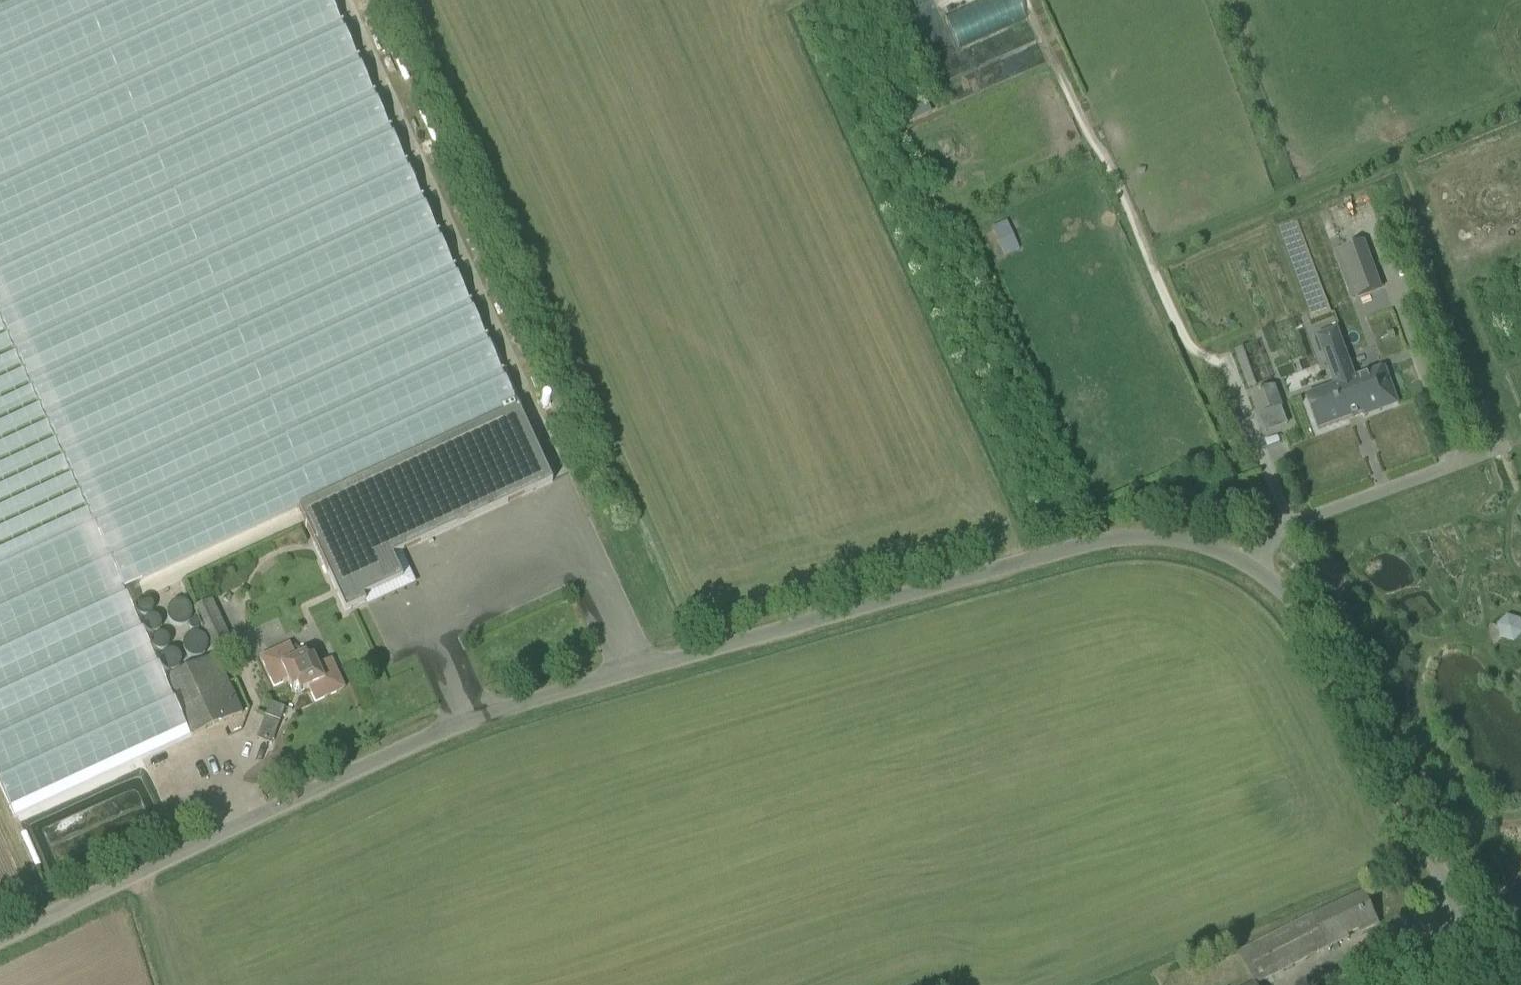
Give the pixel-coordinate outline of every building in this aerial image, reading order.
[(164,678),(123,588),(284,514),(297,508),(345,612),(365,602),(363,597),(402,579),(392,556),(552,482),(340,23),(330,0),(0,0),(0,787),(14,818),(191,737),(164,678)] [(992,225),(1001,255),(1021,250),(1013,219),(992,225)] [(1382,293),(1361,236),(1339,244),(1360,301),(1382,293)] [(1393,402),(1387,387),(1392,386),(1385,367),(1356,378),(1337,328),(1317,336),(1335,385),(1305,396),(1318,430),(1393,402)] [(1245,347),(1236,350),(1249,388),(1259,385),(1245,347)] [(1281,406),(1274,387),(1252,395),(1259,415),(1281,406)] [(192,608),(211,648),(230,639),(211,600),(192,608)] [(1501,617),(1502,638),(1520,637),(1520,616),(1501,617)] [(308,688),(315,702),(344,688),(336,670),(331,659),(316,665),(312,656),(311,656),(309,653),(306,654),(305,653),(296,658),(289,644),(260,657),(265,668),(273,687),(287,680),(292,689),(293,689),(295,693),(298,691),(299,692),(308,688)] [(215,655),(164,678),(191,737),(242,713),(215,655)] [(265,716),(280,721),(285,708),(270,703),(265,716)] [(1240,954),(1255,984),(1327,946),(1328,948),(1360,933),(1378,925),(1364,893),(1346,901),(1314,916),(1240,954)]
